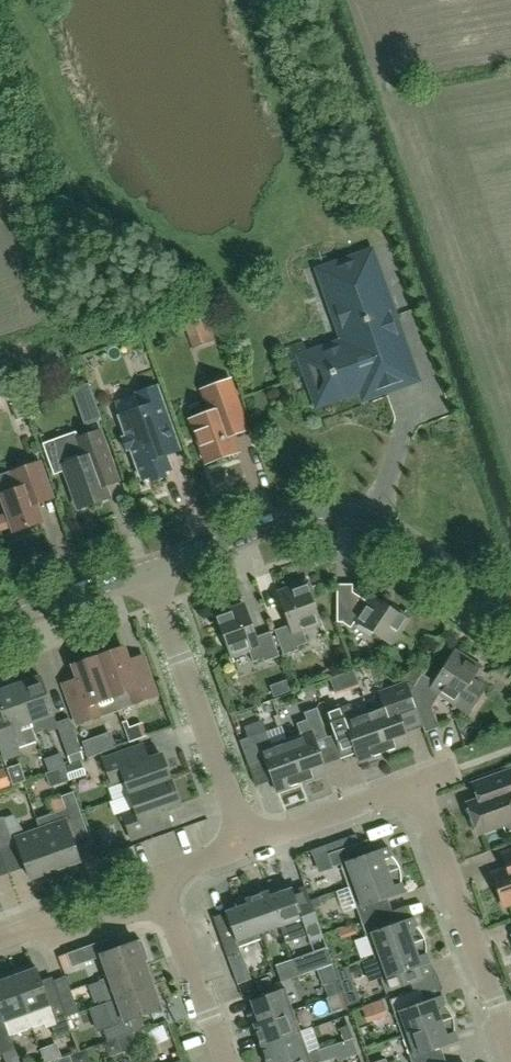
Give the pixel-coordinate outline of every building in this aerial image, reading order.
[(365,398),(417,379),(371,252),(319,270),(343,337),(307,351),(304,341),(283,348),(294,379),(307,375),(318,405),(362,389),(365,398)] [(203,389),(211,412),(191,419),(207,463),(238,452),(232,436),(248,430),(241,411),(230,380),(203,389)] [(13,384),(0,389),(0,402),(17,396),(13,384)] [(168,475),(171,466),(167,455),(180,450),(158,386),(142,391),(147,406),(119,416),(127,437),(123,438),(127,450),(131,449),(141,477),(149,482),(155,482),(163,478),(168,475)] [(22,401),(11,404),(17,419),(27,416),(22,401)] [(66,471),(80,508),(109,498),(105,487),(120,482),(101,430),(78,439),(76,432),(43,444),(54,475),(66,471)] [(40,462),(11,472),(17,489),(1,495),(14,532),(43,521),(37,504),(53,498),(40,462)] [(279,593),(290,625),(275,630),(284,655),(299,649),(298,646),(308,643),(304,630),(321,624),(306,583),(279,593)] [(356,621),(392,644),(408,620),(371,596),(367,601),(353,592),(353,584),(338,584),(338,622),(343,622),(343,623),(351,628),(356,621)] [(217,615),(232,656),(249,650),(254,662),(264,659),(265,662),(280,656),(271,631),(256,637),(245,605),(217,615)] [(128,692),(132,705),(157,696),(150,675),(142,655),(128,661),(123,647),(117,650),(113,648),(105,650),(103,654),(99,656),(113,697),(128,692)] [(441,694),(456,704),(470,712),(487,685),(474,676),(480,667),(455,651),(435,682),(422,674),(411,692),(415,703),(423,725),(425,733),(440,727),(432,707),(441,694)] [(64,683),(78,724),(103,715),(99,702),(113,697),(99,656),(92,658),(89,656),(81,659),(79,663),(74,665),(79,678),(64,683)] [(58,724),(57,722),(41,677),(18,685),(35,734),(47,730),(48,733),(59,729),(57,724),(58,724)] [(4,762),(22,755),(19,748),(38,742),(35,734),(18,685),(15,686),(13,682),(11,681),(0,685),(0,751),(4,762)] [(384,706),(370,711),(385,752),(409,743),(405,732),(423,725),(415,703),(411,692),(410,692),(407,684),(390,690),(380,693),(384,706)] [(355,716),(351,704),(341,708),(340,704),(327,709),(336,734),(332,735),(340,759),(357,753),(360,761),(385,752),(370,711),(355,716)] [(302,736),(287,741),(302,782),(327,773),(315,741),(328,737),(317,708),(305,712),(307,720),(297,723),(302,736)] [(59,729),(68,756),(81,751),(70,718),(57,722),(58,724),(57,724),(59,729)] [(302,782),(287,741),(273,746),(267,731),(240,740),(249,765),(266,759),(277,791),(302,782)] [(125,780),(130,794),(171,780),(162,755),(149,760),(144,746),(103,760),(112,784),(125,780)] [(502,824),(505,834),(510,832),(510,771),(473,785),(478,801),(468,804),(478,833),(502,824)] [(5,773),(0,774),(0,788),(10,785),(5,772),(5,773)] [(180,805),(171,780),(130,794),(135,809),(123,814),(132,839),(172,824),(167,809),(180,805)] [(83,818),(74,792),(61,796),(65,809),(37,819),(55,870),(80,861),(66,821),(70,820),(71,823),(83,818)] [(13,844),(4,817),(0,818),(0,845),(1,848),(13,844)] [(55,870),(37,819),(40,829),(16,838),(31,878),(55,870)] [(350,887),(400,868),(398,863),(395,860),(392,856),(389,847),(366,855),(361,842),(329,854),(333,867),(342,864),(350,887)] [(505,906),(510,904),(510,850),(501,854),(506,869),(493,873),(505,906)] [(117,871),(128,867),(124,857),(113,860),(117,871)] [(382,901),(405,893),(402,883),(402,878),(402,874),(401,869),(400,868),(350,887),(362,922),(386,913),(382,901)] [(278,886),(268,889),(286,942),(308,935),(310,941),(323,936),(305,887),(293,891),(292,888),(280,893),(278,886)] [(246,897),(261,939),(261,938),(260,933),(280,926),(286,942),(268,889),(267,890),(268,892),(247,899),(247,897),(246,897)] [(226,912),(234,935),(222,939),(228,957),(241,953),(239,947),(261,939),(246,897),(236,901),(238,908),(226,912)] [(386,913),(362,922),(375,957),(425,939),(425,938),(423,934),(420,930),(417,927),(414,917),(413,917),(391,925),(386,913)] [(355,925),(338,931),(341,940),(358,934),(355,925)] [(426,940),(425,939),(375,957),(387,993),(422,980),(417,968),(430,963),(427,954),(427,949),(427,944),(426,940)] [(101,954),(109,977),(145,964),(145,963),(148,962),(149,959),(143,941),(140,940),(101,954)] [(72,968),(98,958),(97,956),(93,944),(67,953),(72,968)] [(327,950),(293,963),(298,976),(332,964),(327,950)] [(67,1017),(61,999),(49,1004),(35,964),(12,973),(27,1013),(32,1028),(44,1023),(46,1028),(52,1026),(56,1037),(73,1031),(67,1017)] [(145,964),(109,977),(100,980),(108,1003),(153,986),(145,964)] [(12,973),(0,977),(0,1011),(5,1026),(0,1028),(0,1045),(3,1055),(16,1050),(11,1036),(32,1028),(27,1013),(12,973)] [(328,998),(336,995),(332,982),(324,985),(328,998)] [(153,986),(108,1003),(104,1004),(112,1027),(104,1030),(108,1042),(133,1033),(129,1021),(162,1009),(153,986)] [(252,1025),(294,1010),(286,988),(251,1000),(256,1012),(249,1015),(252,1025)] [(390,1000),(403,1035),(453,1017),(451,1012),(448,1008),(445,1005),(442,995),(419,1004),(414,991),(390,1000)] [(67,1017),(79,1012),(73,995),(61,999),(67,1017)] [(328,998),(327,998),(332,1013),(343,1009),(338,995),(336,995),(328,998)] [(294,1010),(252,1025),(253,1026),(255,1025),(262,1046),(301,1032),(294,1010)] [(435,1050),(458,1042),(455,1032),(455,1027),(455,1023),(454,1018),(453,1017),(403,1035),(412,1061),(440,1061),(435,1050)] [(352,1039),(348,1026),(339,1029),(344,1042),(352,1039)] [(309,1053),(301,1032),(262,1046),(268,1061),(285,1061),(309,1053)] [(285,1061),(321,1061),(317,1050),(309,1053),(285,1061)]
